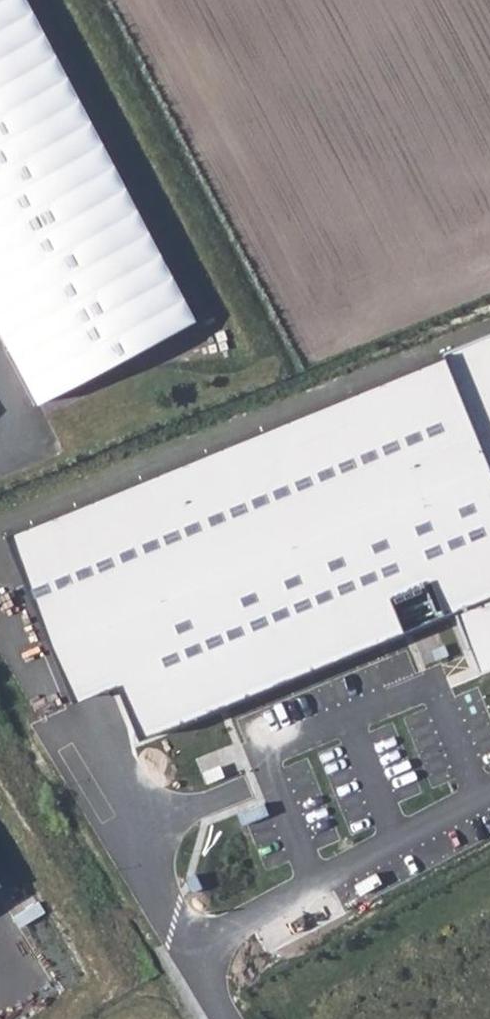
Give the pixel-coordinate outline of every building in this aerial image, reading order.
[(26,0),(0,0),(0,326),(38,399),(193,318),(26,0)] [(10,525),(71,693),(117,683),(136,730),(450,610),(481,684),(489,679),(489,341),(10,525)]
